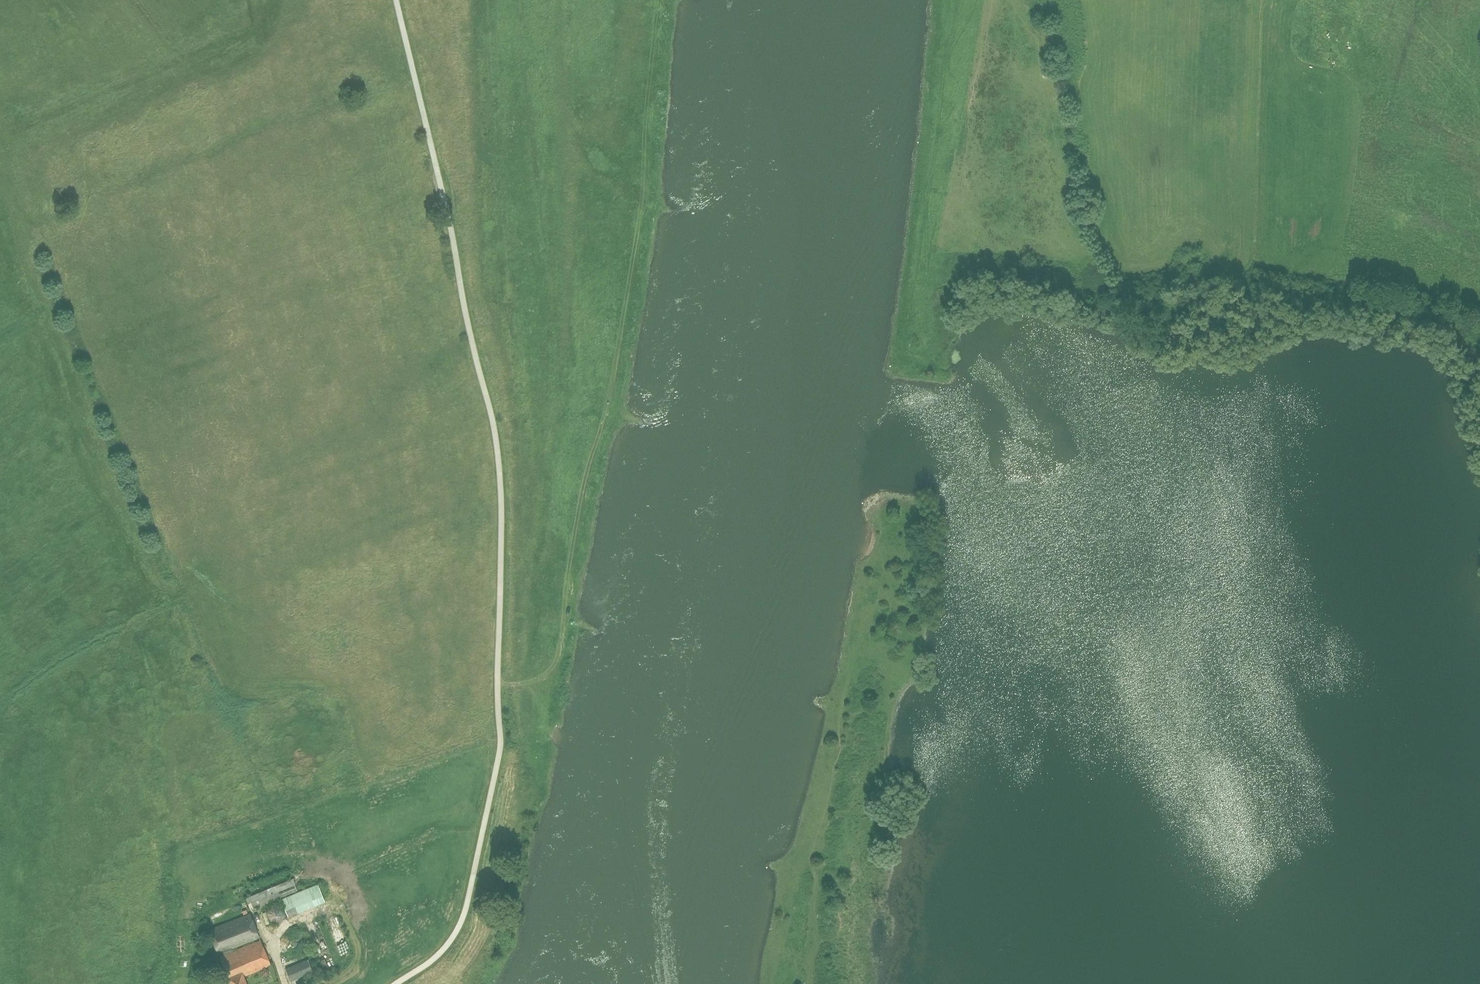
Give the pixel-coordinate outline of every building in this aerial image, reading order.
[(293,878),(246,898),(251,909),(297,890),(293,878)] [(318,883),(281,898),(288,915),(325,900),(318,883)] [(233,948),(260,937),(251,913),(209,929),(218,954),(222,953),(233,948)] [(342,939),(335,925),(331,928),(337,941),(342,939)] [(287,936),(291,948),(301,945),(296,933),(287,936)] [(220,956),(231,983),(247,983),(244,976),(271,964),(261,940),(220,956)] [(220,968),(216,955),(205,959),(210,972),(220,968)] [(308,959),(286,968),(291,981),(313,972),(308,959)] [(432,983),(436,974),(430,971),(426,981),(432,983)]
